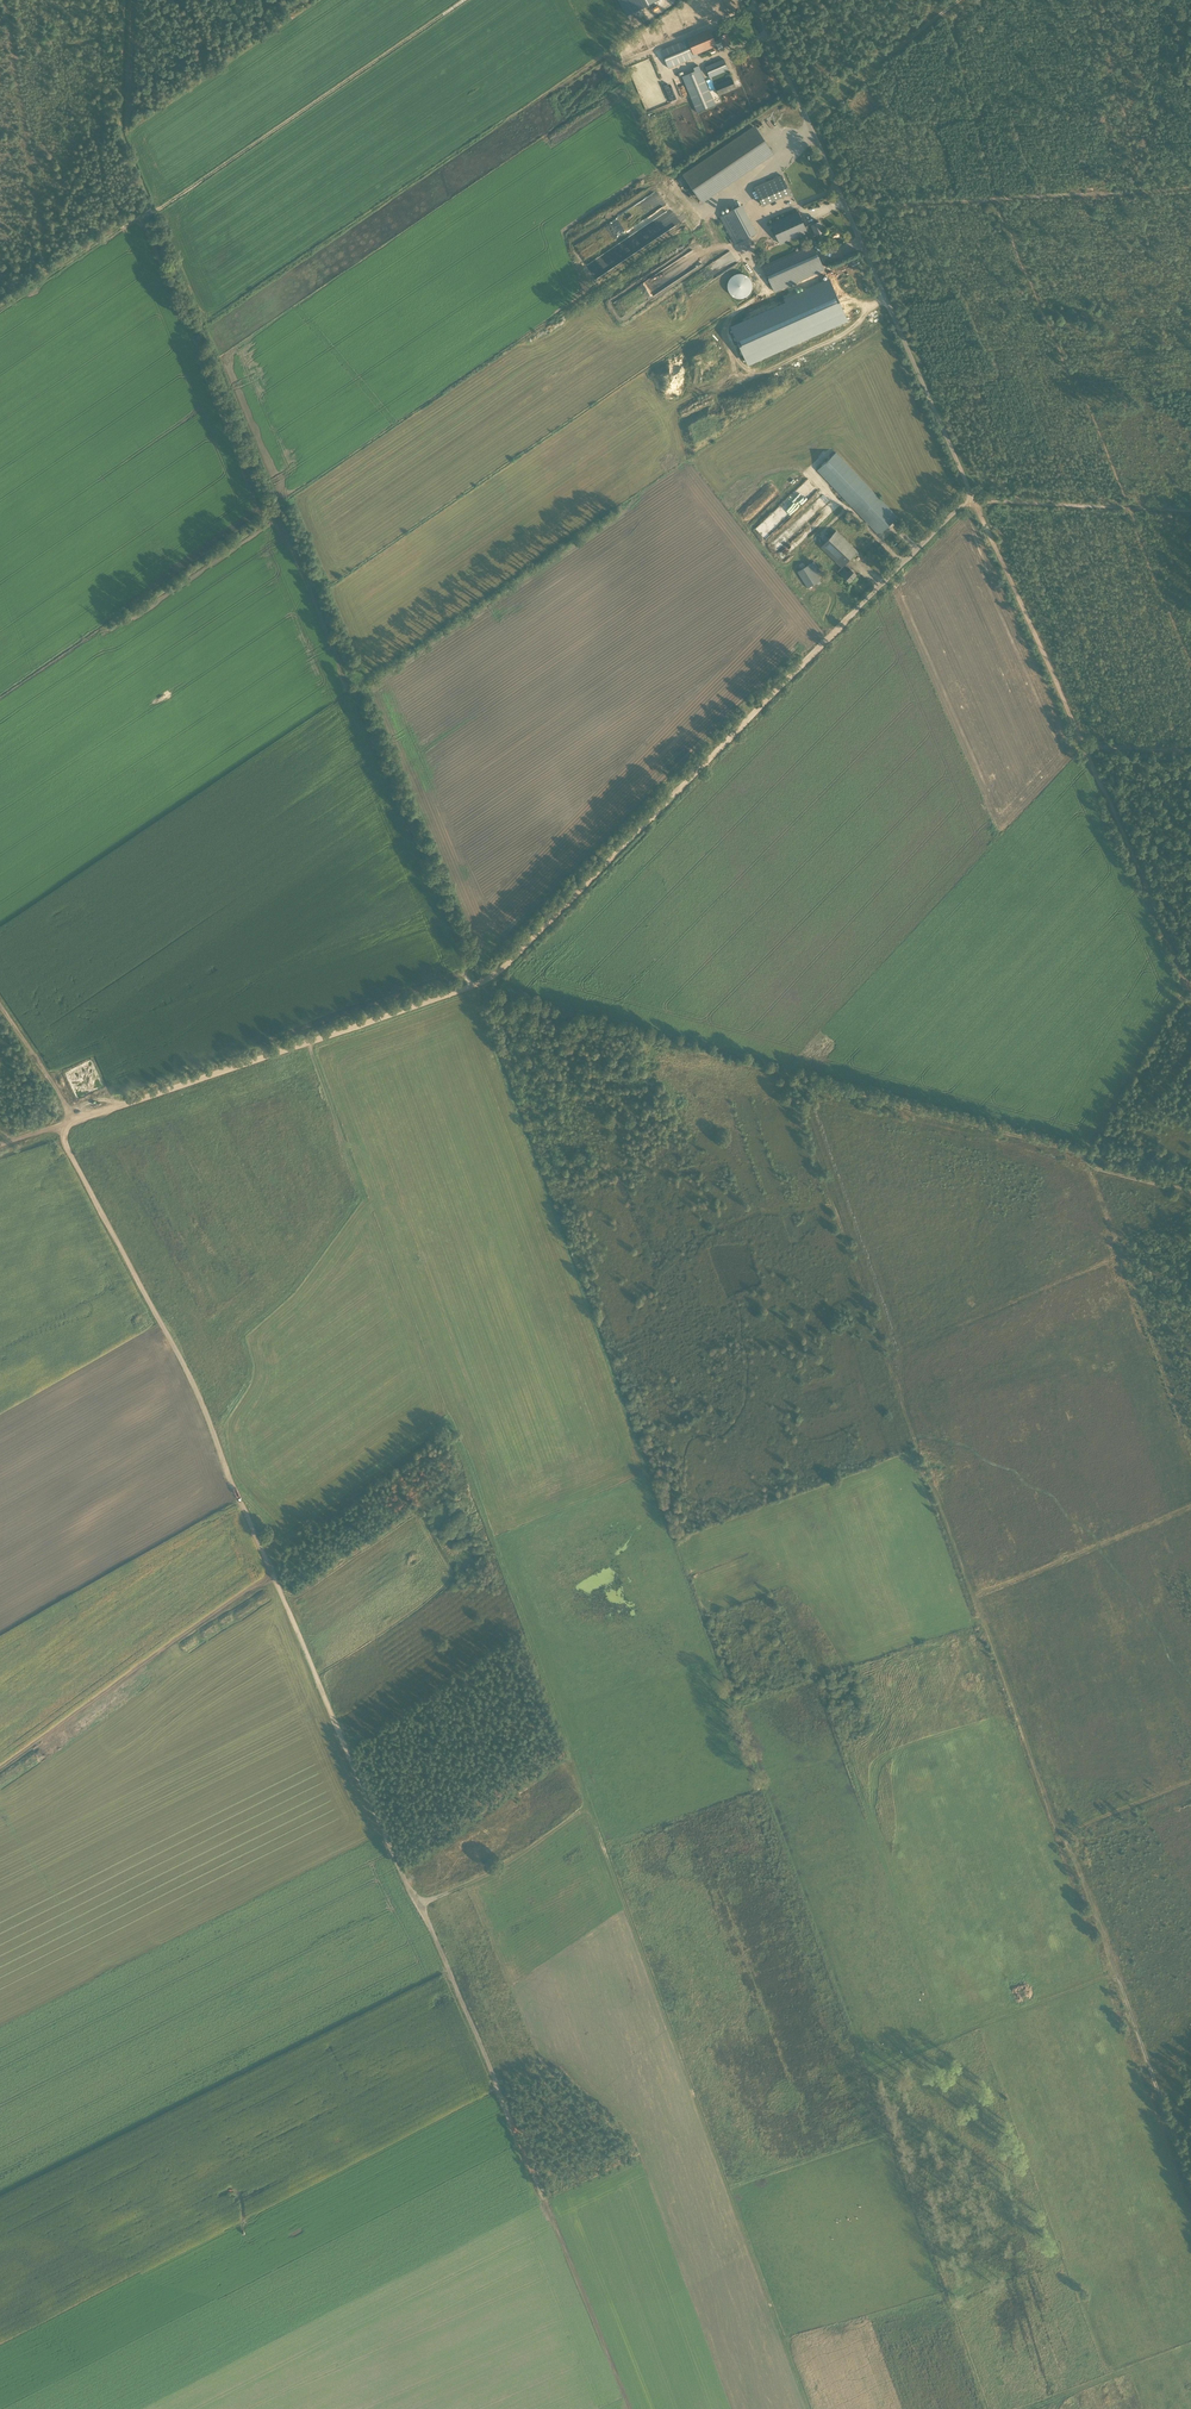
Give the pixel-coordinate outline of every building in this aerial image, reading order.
[(625,16),(657,0),(617,0),(625,16)] [(661,50),(669,69),(698,56),(697,54),(710,49),(711,52),(718,49),(716,44),(721,42),(723,47),(730,44),(726,34),(719,36),(719,35),(713,38),(710,30),(661,50)] [(705,67),(710,78),(728,70),(723,59),(705,67)] [(682,77),(697,113),(716,105),(699,65),(693,68),(695,71),(682,77)] [(715,86),(719,95),(736,88),(732,78),(715,86)] [(773,154),(754,127),(684,174),(703,202),(773,154)] [(754,188),(762,206),(790,193),(781,176),(754,188)] [(757,234),(741,206),(722,217),(738,245),(757,234)] [(800,216),(801,216),(799,212),(798,213),(798,212),(771,224),(780,244),(807,233),(809,238),(823,231),(819,222),(811,225),(812,225),(805,228),(800,216)] [(763,266),(775,292),(824,270),(812,244),(763,266)] [(738,299),(739,299),(741,299),(742,298),(743,298),(744,298),(745,297),(746,297),(747,296),(748,296),(748,295),(749,294),(750,293),(750,292),(751,291),(751,290),(752,289),(752,288),(752,287),(752,286),(752,285),(752,284),(752,283),(751,282),(751,281),(750,280),(750,279),(749,278),(748,277),(747,276),(746,275),(745,275),(744,274),(743,274),(742,274),(741,274),(739,274),(738,274),(737,274),(736,274),(735,274),(734,275),(733,275),(732,276),(731,277),(730,278),(729,279),(729,280),(728,281),(728,282),(727,283),(727,284),(727,285),(727,286),(727,287),(727,288),(727,289),(728,290),(728,291),(729,292),(729,293),(730,294),(731,295),(731,296),(732,296),(733,297),(734,297),(735,298),(736,298),(737,298),(738,299)] [(817,470),(879,535),(897,517),(836,453),(817,470)] [(838,572),(845,578),(849,582),(856,575),(850,569),(845,564),(854,555),(855,556),(858,553),(857,552),(857,551),(836,531),(821,548),(841,568),(838,572)] [(798,572),(808,588),(820,581),(817,576),(821,574),(814,562),(798,572)]
